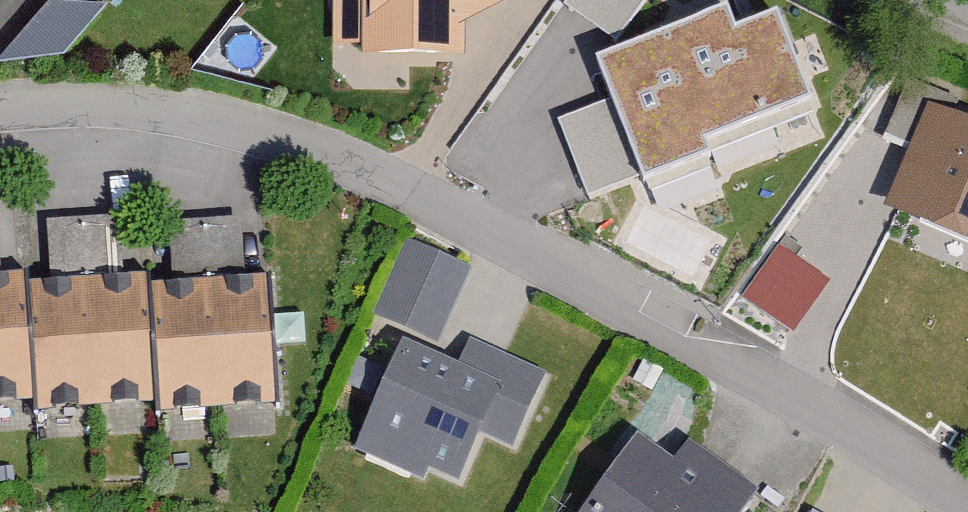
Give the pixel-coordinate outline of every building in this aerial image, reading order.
[(343,53),(460,55),(461,15),(486,0),(344,0),(343,53)] [(564,3),(623,35),(642,0),(566,0),(564,3)] [(723,17),(599,64),(644,183),(709,161),(702,145),(806,103),(776,22),(732,36),(723,17)] [(909,209),(967,231),(967,126),(944,117),(909,209)] [(794,326),(830,275),(779,239),(743,290),(794,326)] [(409,351),(364,446),(454,489),(483,427),(514,442),(543,381),(437,332),(464,275),(414,252),(375,335),(409,351)] [(34,296),(0,298),(0,403),(40,401),(35,304),(34,296)] [(156,307),(155,298),(35,304),(40,401),(41,416),(161,409),(156,307)] [(281,415),(275,301),(156,307),(161,409),(161,421),(281,415)] [(646,454),(605,511),(728,511),(646,454)]
